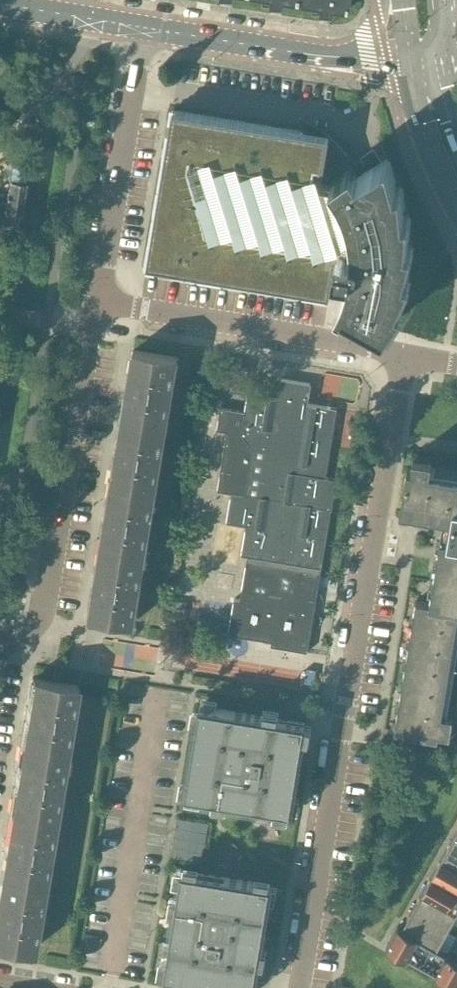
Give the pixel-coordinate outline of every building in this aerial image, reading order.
[(324,2),(323,9),(324,9),(325,8),(334,8),(335,4),(350,7),(351,0),(311,0),(324,2)] [(165,159),(148,263),(330,293),(331,294),(333,280),(352,287),(343,306),(373,322),(383,328),(383,329),(385,329),(403,303),(398,301),(410,274),(405,273),(412,243),(407,243),(409,213),(404,214),(401,184),(396,186),(388,157),(381,161),(373,149),(356,161),(352,164),(346,156),(340,149),(333,143),(329,139),(330,135),(304,130),(303,130),(173,109),(173,110),(173,113),(167,149),(165,159)] [(12,237),(14,228),(16,228),(18,214),(20,215),(25,183),(24,183),(25,176),(25,175),(25,174),(25,173),(25,172),(24,171),(24,170),(23,169),(22,169),(22,168),(21,168),(20,168),(19,168),(19,167),(18,167),(17,168),(16,168),(15,168),(14,169),(13,169),(13,170),(12,171),(12,172),(11,172),(11,173),(11,174),(10,181),(9,181),(7,192),(7,191),(5,201),(6,202),(6,203),(0,202),(0,235),(12,237)] [(122,416),(167,424),(178,357),(133,349),(128,378),(126,378),(125,388),(127,389),(122,416)] [(229,366),(225,390),(244,393),(248,369),(229,366)] [(221,407),(217,430),(227,432),(218,490),(232,493),(227,522),(246,525),(242,554),(248,555),(241,599),(235,598),(233,605),(229,633),(229,634),(258,639),(272,641),(271,647),(273,647),(308,653),(320,577),(321,567),(331,508),(332,508),(336,479),(329,478),(328,478),(328,477),(325,477),(337,408),(332,407),(308,403),(311,384),(282,379),(280,378),(277,398),(248,393),(248,394),(245,411),(221,407)] [(156,490),(167,424),(122,416),(117,444),(115,444),(114,454),(116,455),(111,482),(156,490)] [(397,731),(438,738),(439,733),(450,735),(453,716),(442,715),(445,692),(456,620),(456,476),(431,471),(433,460),(414,457),(412,468),(408,468),(400,511),(444,518),(430,603),(416,600),(401,692),(395,730),(397,731)] [(145,556),(156,490),(111,482),(107,510),(105,510),(103,521),(105,521),(101,549),(145,556)] [(134,623),(145,556),(101,549),(96,576),(94,576),(92,587),(94,587),(89,616),(134,623)] [(22,743),(66,750),(76,685),(32,678),(30,692),(28,705),(26,704),(24,715),(26,715),(22,743)] [(181,777),(178,792),(185,793),(185,794),(186,794),(185,801),(200,804),(202,797),(213,798),(212,806),(227,808),(228,801),(274,809),(273,816),(288,818),(290,811),(291,811),(291,810),(298,811),(300,796),(293,795),(298,766),(302,739),(310,740),(312,725),(305,724),(305,723),(278,718),(279,711),(264,708),(263,716),(216,708),(218,701),(202,698),(201,705),(200,705),(200,706),(192,705),(190,720),(197,722),(188,778),(181,777)] [(55,816),(66,750),(22,743),(17,771),(15,770),(13,781),(16,781),(11,809),(55,816)] [(55,816),(11,809),(6,837),(4,837),(2,847),(4,847),(0,874),(0,875),(44,882),(55,816)] [(178,818),(171,857),(187,860),(193,820),(178,818)] [(456,864),(456,841),(452,838),(442,856),(456,864)] [(456,888),(456,864),(442,856),(432,874),(456,888)] [(157,972),(165,973),(164,974),(165,974),(164,982),(180,984),(181,977),(237,986),(237,987),(253,987),(258,962),(265,963),(267,948),(260,947),(268,900),(275,902),(278,886),(270,885),(271,884),(270,884),(271,877),(255,874),(254,881),(198,872),(199,865),(184,863),(183,870),(182,869),(182,871),(174,869),(172,885),(179,886),(177,897),(170,895),(168,911),(175,912),(167,958),(160,957),(157,972)] [(456,911),(456,888),(432,874),(422,892),(456,911)] [(0,875),(0,945),(32,950),(44,882),(0,875)] [(447,929),(456,912),(456,911),(422,892),(412,909),(447,929)] [(447,929),(412,909),(402,927),(421,938),(437,947),(438,946),(447,929)] [(407,957),(408,955),(411,957),(421,938),(402,927),(398,924),(386,946),(407,957)] [(421,938),(411,957),(433,969),(444,950),(438,946),(437,947),(421,938)] [(456,983),(456,957),(444,950),(433,969),(436,971),(435,973),(456,985),(456,983)]
